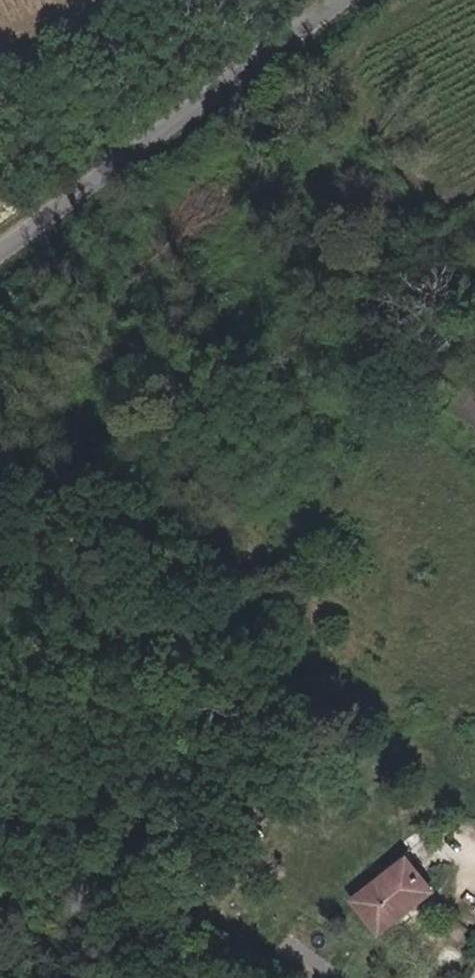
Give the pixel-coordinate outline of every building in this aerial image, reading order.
[(434,894),(404,855),(348,898),(377,936),(434,894)]
